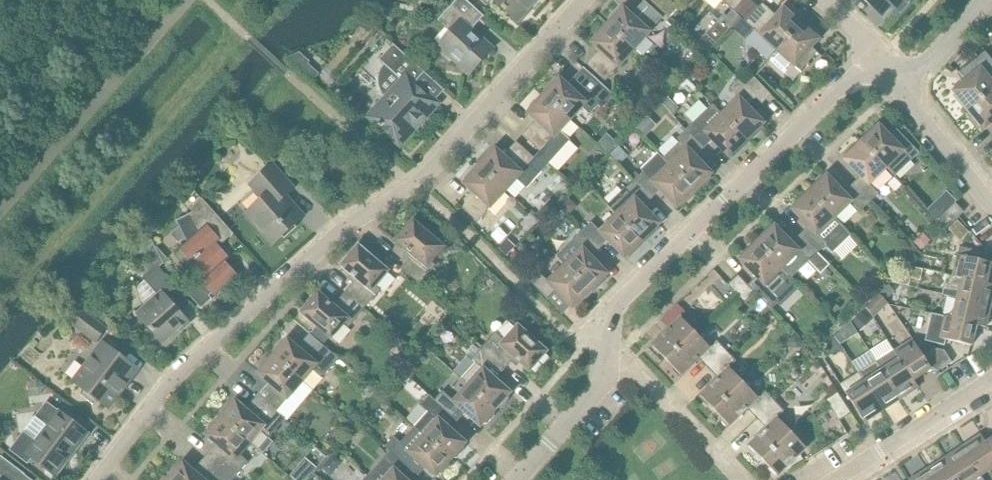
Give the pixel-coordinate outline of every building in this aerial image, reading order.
[(438,20),(451,32),(439,45),(442,48),(438,51),(450,62),(453,59),(470,74),(493,49),(471,30),(484,16),(467,0),(456,0),(438,20)] [(518,22),(537,0),(494,0),(518,22)] [(613,20),(608,25),(634,49),(663,17),(644,0),(631,15),(624,8),(621,11),(619,9),(611,18),(613,20)] [(666,14),(675,4),(670,0),(651,0),(666,14)] [(734,11),(732,10),(728,15),(725,12),(706,33),(717,43),(741,17),(754,2),(751,0),(744,0),(734,11)] [(734,11),(744,0),(721,0),(734,11)] [(912,0),(864,0),(883,16),(893,5),(901,12),(912,0)] [(746,22),(778,50),(801,24),(796,19),(798,17),(789,9),(787,11),(784,9),(777,16),(762,3),(746,22)] [(365,18),(359,24),(369,33),(375,27),(365,18)] [(801,24),(778,50),(770,59),(786,73),(794,64),(800,71),(817,52),(812,47),(818,39),(815,37),(818,34),(809,26),(806,29),(801,24)] [(606,81),(634,49),(608,25),(603,31),(601,29),(593,38),(595,40),(593,43),(600,49),(587,64),(606,81)] [(415,83),(424,72),(394,44),(380,59),(385,65),(383,68),(381,71),(380,75),(380,79),(380,83),(381,87),(382,91),(384,94),(387,97),(369,117),(400,144),(437,104),(415,83)] [(969,110),(991,91),(991,60),(985,51),(959,72),(967,81),(954,91),(956,94),(954,96),(962,105),(964,103),(969,110)] [(301,71),(306,66),(305,58),(301,54),(292,63),(301,71)] [(549,90),(544,96),(570,120),(582,107),(590,115),(598,105),(602,109),(614,95),(584,67),(567,85),(560,79),(557,82),(555,79),(547,88),(549,90)] [(754,77),(745,86),(756,97),(762,104),(771,95),(754,77)] [(756,97),(745,86),(739,80),(730,88),(739,98),(723,114),(747,140),(753,134),(755,136),(763,128),(761,126),(764,123),(747,106),(756,97)] [(984,128),(991,122),(991,91),(969,110),(975,116),(972,118),(980,127),(982,125),(984,128)] [(570,120),(544,96),(539,101),(537,99),(529,108),(531,110),(529,113),(536,120),(523,134),(541,151),(539,154),(549,164),(571,140),(561,130),(570,120)] [(741,146),(747,140),(723,114),(713,104),(686,129),(687,130),(704,148),(713,140),(729,157),(732,154),(734,156),(743,148),(741,146)] [(887,168),(895,176),(920,153),(899,131),(892,138),(880,126),(877,128),(875,126),(866,134),(868,136),(862,142),(887,168)] [(704,148),(687,130),(678,139),(680,142),(664,158),(694,190),(701,184),(703,187),(711,178),(709,176),(712,174),(695,156),(704,148)] [(607,135),(598,144),(609,154),(618,145),(607,135)] [(535,158),(516,141),(503,156),(496,149),(493,152),(491,150),(483,159),(485,161),(480,166),(506,190),(517,178),(527,188),(549,164),(539,154),(535,158)] [(887,168),(862,142),(856,148),(854,146),(845,154),(847,156),(845,159),(861,176),(853,184),(870,202),(879,194),(870,184),(887,168)] [(652,199),(661,190),(677,207),(680,204),(682,207),(691,198),(688,196),(694,190),(664,158),(659,153),(641,169),(643,172),(634,181),(652,199)] [(262,199),(245,215),(272,245),(305,216),(287,195),(295,188),(274,164),(250,185),(262,199)] [(478,222),(506,190),(480,166),(475,172),(473,170),(465,179),(467,181),(465,183),(472,190),(459,205),(478,222)] [(816,186),(810,192),(834,218),(851,201),(861,211),(870,202),(853,184),(844,193),(827,176),(825,178),(823,176),(814,184),(816,186)] [(643,207),(652,199),(634,181),(626,188),(625,188),(608,204),(618,215),(642,240),(648,235),(651,237),(659,228),(657,226),(660,224),(643,207)] [(809,226),(800,234),(818,253),(826,245),(833,253),(852,235),(834,218),(810,192),(804,198),(802,196),(793,204),(795,207),(793,209),(809,226)] [(179,226),(171,234),(179,243),(186,239),(187,242),(181,248),(194,263),(197,260),(206,277),(203,279),(202,281),(213,293),(215,296),(238,276),(225,262),(229,258),(216,244),(219,241),(222,244),(234,233),(202,198),(190,209),(193,212),(177,220),(179,226)] [(955,202),(937,220),(946,229),(964,212),(955,202)] [(592,222),(582,230),(600,249),(609,240),(625,257),(628,255),(630,257),(638,248),(636,246),(642,240),(618,215),(601,232),(592,222)] [(958,220),(949,229),(960,240),(969,232),(958,220)] [(401,268),(420,284),(436,265),(431,261),(443,247),(435,239),(435,235),(428,228),(423,229),(414,222),(398,241),(408,250),(404,254),(409,258),(401,268)] [(830,265),(818,253),(800,234),(792,243),(775,226),(773,228),(771,226),(762,234),(764,237),(758,243),(792,278),(808,262),(820,274),(826,269),(830,265)] [(583,249),(566,265),(590,291),(596,285),(598,287),(607,279),(605,276),(608,274),(591,257),(600,249),(582,230),(573,239),(583,249)] [(922,251),(931,242),(924,234),(914,243),(922,251)] [(153,241),(141,246),(151,258),(157,265),(160,268),(165,264),(164,262),(155,245),(153,241)] [(743,257),(741,259),(757,276),(748,285),(755,292),(771,309),(772,309),(778,303),(777,302),(794,286),(795,287),(798,284),(792,278),(758,243),(752,248),(750,246),(741,255),(743,257)] [(353,283),(346,292),(365,308),(380,290),(376,285),(388,271),(359,246),(356,250),(355,250),(351,250),(345,257),(345,261),(345,262),(342,265),(352,274),(349,278),(353,283)] [(953,276),(991,285),(991,284),(987,283),(991,263),(970,258),(972,250),(960,247),(953,276)] [(160,268),(157,265),(143,278),(159,295),(138,314),(163,342),(188,321),(168,299),(179,289),(160,268)] [(584,297),(590,291),(566,265),(549,282),(539,272),(530,281),(548,299),(557,290),(573,307),(576,305),(578,307),(586,299),(584,297)] [(898,275),(892,282),(909,286),(910,281),(913,269),(913,266),(909,265),(898,275)] [(826,269),(820,274),(826,280),(832,274),(826,269)] [(755,292),(748,285),(738,274),(728,284),(745,302),(755,292)] [(991,306),(991,301),(991,285),(953,276),(962,278),(957,298),(991,306)] [(879,294),(886,300),(895,291),(889,285),(879,294)] [(349,327),(365,308),(346,292),(338,301),(333,297),(329,302),(319,293),(316,297),(315,297),(311,297),(305,304),(306,309),(302,312),(332,337),(344,323),(349,327)] [(879,294),(866,306),(873,317),(888,302),(886,300),(879,294)] [(932,313),(932,314),(986,326),(991,306),(957,298),(952,318),(932,313)] [(108,328),(83,309),(72,324),(97,343),(108,328)] [(869,321),(860,312),(852,320),(860,329),(869,321)] [(945,345),(946,339),(972,346),(977,325),(986,327),(986,326),(932,314),(925,341),(945,345)] [(660,353),(667,360),(696,332),(681,317),(650,346),(658,355),(660,353)] [(480,350),(499,367),(503,371),(512,362),(516,366),(520,362),(530,370),(547,352),(538,344),(539,344),(538,339),(531,333),(527,333),(527,334),(518,326),(505,340),(496,331),(480,350)] [(842,330),(835,336),(841,345),(849,340),(842,330)] [(710,348),(696,332),(667,360),(674,367),(672,369),(680,377),(699,359),(709,368),(727,351),(717,341),(710,348)] [(275,354),(273,356),(303,381),(313,369),(320,375),(325,375),(339,359),(310,334),(298,348),(288,339),(286,342),(285,342),(281,342),(275,349),(275,354)] [(795,334),(785,343),(791,350),(799,350),(805,344),(795,334)] [(824,347),(819,351),(825,359),(843,348),(841,345),(835,336),(824,347)] [(895,351),(918,388),(919,387),(914,380),(932,368),(913,339),(895,351)] [(97,402),(98,400),(109,408),(138,369),(103,343),(74,381),(84,389),(82,391),(81,395),(93,404),(97,402)] [(462,379),(469,385),(496,409),(497,408),(502,408),(509,399),(509,394),(511,392),(496,379),(491,375),(499,367),(480,350),(472,358),(473,359),(476,363),(462,379)] [(708,403),(715,410),(744,383),(729,367),(736,361),(727,351),(709,368),(718,378),(699,396),(707,405),(708,403)] [(877,362),(882,370),(901,399),(918,388),(895,351),(877,362)] [(303,381),(273,356),(272,359),(271,358),(267,358),(261,366),(261,370),(262,370),(259,373),(269,382),(257,396),(285,419),(277,411),(303,381)] [(859,374),(864,381),(883,410),(901,399),(882,370),(877,362),(859,374)] [(864,381),(846,393),(865,422),(883,410),(864,381)] [(759,398),(744,383),(715,410),(722,417),(720,419),(728,427),(748,409),(757,418),(775,401),(765,391),(759,398)] [(454,417),(462,408),(481,426),(482,424),(488,424),(495,415),(495,410),(496,409),(469,385),(454,401),(443,391),(435,400),(454,417)] [(838,392),(826,400),(840,421),(852,413),(838,392)] [(429,410),(415,427),(451,459),(452,459),(457,458),(464,450),(464,444),(466,443),(451,430),(446,425),(454,417),(435,400),(430,395),(422,404),(427,409),(429,410)] [(223,416),(221,418),(250,443),(261,430),(269,438),(285,419),(257,396),(246,409),(236,401),(233,404),(233,403),(228,404),(222,411),(223,415),(223,416)] [(28,463),(32,458),(56,476),(89,433),(47,401),(35,416),(47,426),(36,440),(24,431),(10,450),(28,463)] [(757,453),(763,460),(792,433),(778,417),(785,411),(775,401),(757,418),(766,428),(747,447),(755,455),(757,453)] [(221,418),(219,420),(214,420),(208,427),(209,432),(207,435),(217,443),(205,457),(232,479),(233,479),(249,462),(240,455),(250,443),(221,418)] [(438,474),(443,474),(450,466),(450,461),(451,459),(415,427),(401,443),(394,437),(386,447),(391,451),(409,467),(417,474),(425,465),(436,476),(438,474)] [(792,433),(763,460),(770,467),(768,469),(777,477),(807,448),(792,433)] [(986,442),(981,434),(963,446),(982,475),(991,469),(991,453),(986,442)] [(960,479),(975,479),(982,475),(963,446),(945,458),(960,479)] [(368,476),(373,479),(407,479),(402,476),(409,467),(391,451),(368,476)] [(328,473),(334,472),(342,462),(333,454),(322,468),(328,473)] [(0,457),(0,479),(21,479),(25,474),(1,456),(0,457)] [(169,479),(170,479),(232,479),(205,457),(193,471),(183,462),(181,465),(176,465),(170,472),(170,477),(171,477),(169,479)] [(928,469),(935,479),(960,479),(945,458),(928,469)] [(928,469),(910,479),(935,479),(928,469)]
